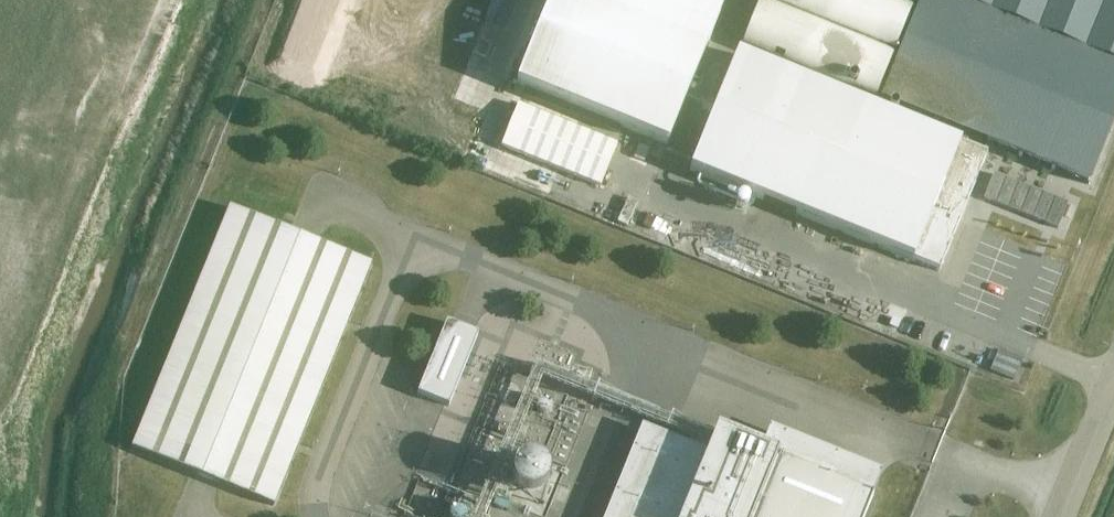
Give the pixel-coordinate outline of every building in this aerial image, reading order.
[(667,146),(727,0),(551,0),(517,85),(667,146)] [(736,54),(871,108),(893,54),(760,0),(758,0),(736,54)] [(893,54),(914,3),(907,0),(760,0),(893,54)] [(1113,124),(1113,63),(957,0),(920,0),(880,98),(1090,183),(1113,124)] [(1113,63),(1113,0),(957,0),(1113,63)] [(736,54),(688,170),(938,271),(985,155),(871,108),(736,54)] [(519,104),(502,147),(601,187),(619,145),(519,104)] [(994,174),(984,199),(1059,229),(1069,204),(994,174)] [(132,448),(275,505),(373,265),(230,207),(132,448)] [(479,335),(448,322),(419,393),(450,406),(479,335)] [(991,370),(1014,380),(1022,359),(999,349),(991,370)] [(435,450),(459,461),(476,425),(453,414),(435,450)] [(876,494),(719,430),(683,516),(866,516),(876,494)]
